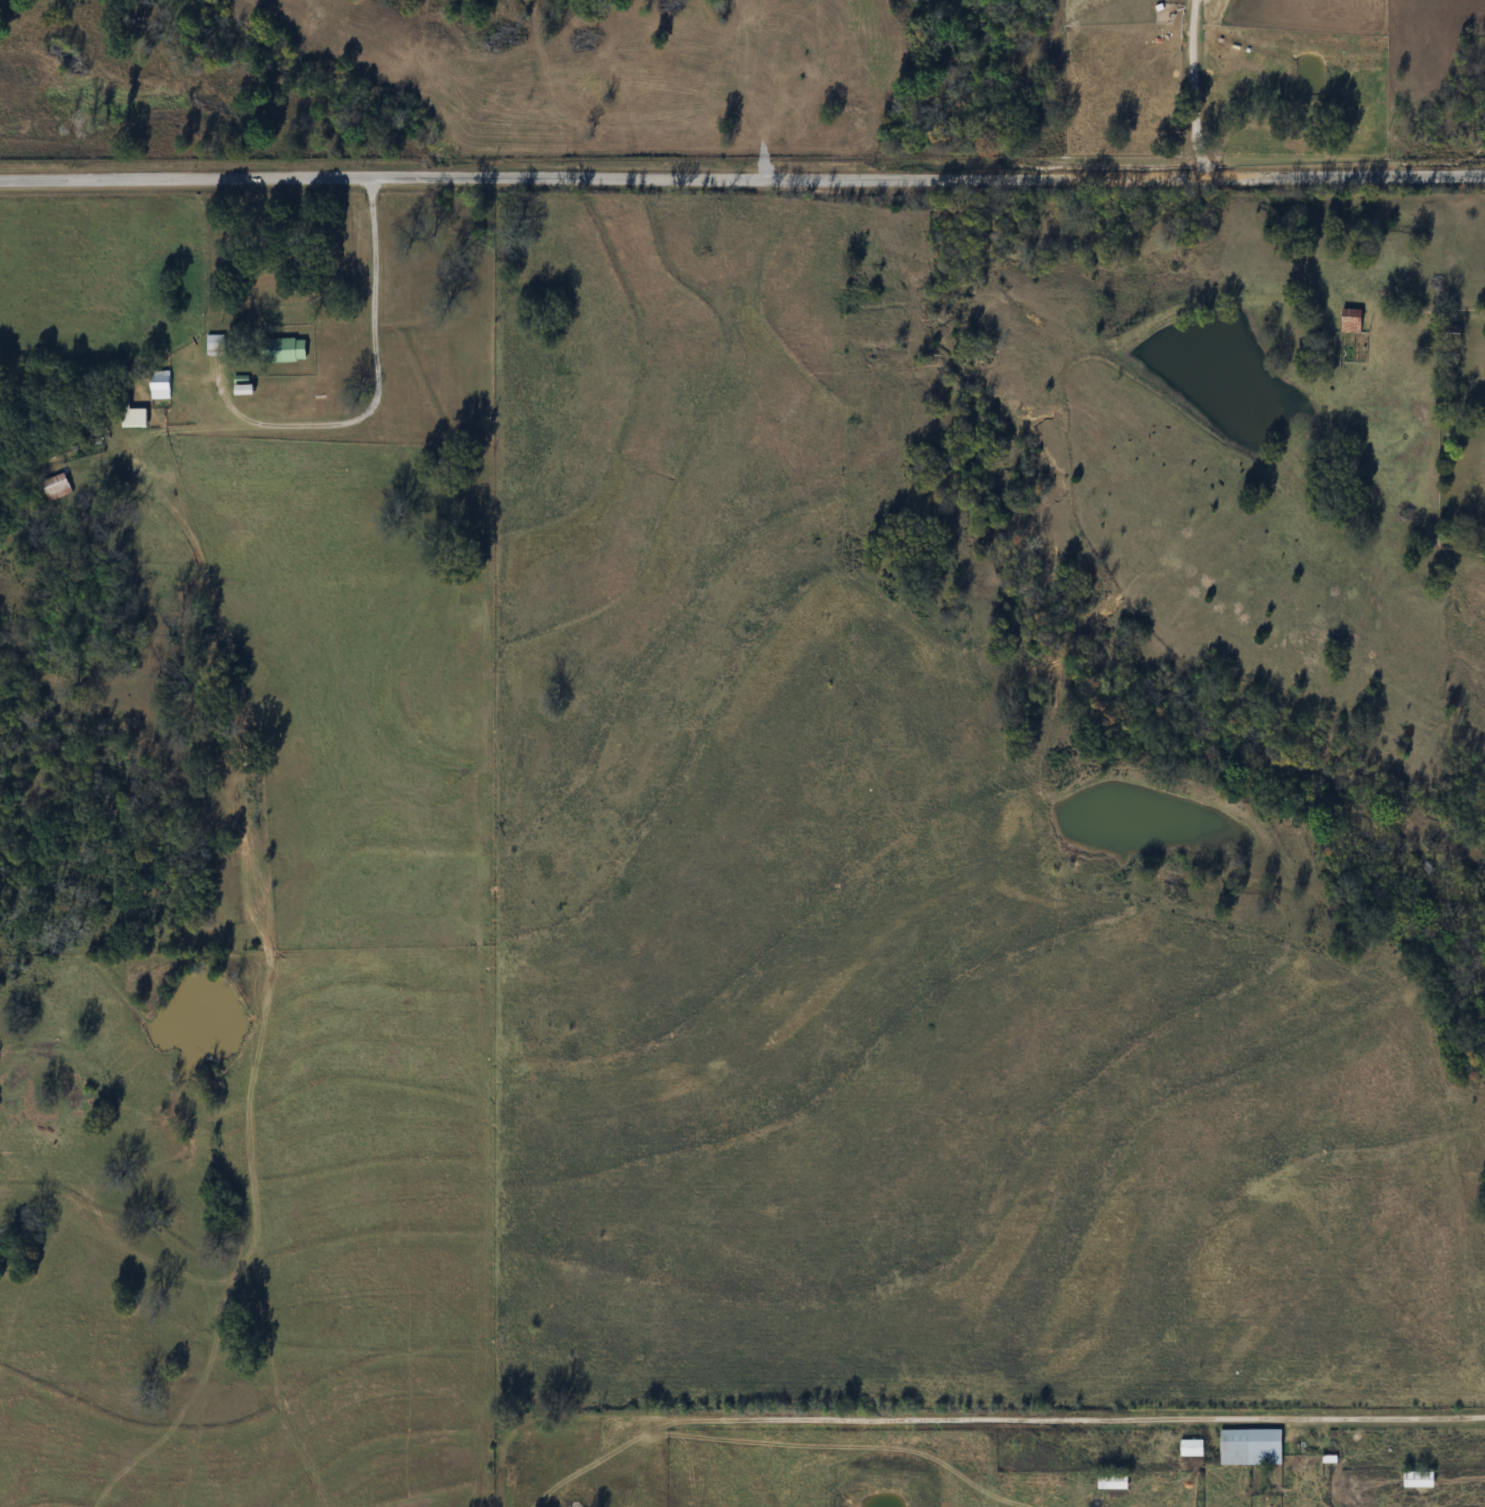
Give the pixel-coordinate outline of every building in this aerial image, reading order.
[(1341,333),(1361,333),(1361,310),(1341,310),(1341,333)] [(224,335),(207,335),(207,355),(224,355),(224,335)] [(305,339),(262,340),(262,363),(306,361),(305,339)] [(171,371),(151,371),(151,399),(171,399),(171,371)] [(121,394),(121,428),(147,428),(147,409),(129,409),(129,394),(121,394)] [(73,491),(64,472),(42,483),(50,502),(73,491)] [(1220,1430),(1220,1465),(1282,1465),(1282,1430),(1220,1430)] [(1181,1456),(1203,1456),(1203,1439),(1181,1439),(1181,1456)] [(1434,1487),(1434,1471),(1404,1471),(1404,1487),(1434,1487)] [(1128,1472),(1098,1472),(1098,1488),(1128,1488),(1128,1472)]
